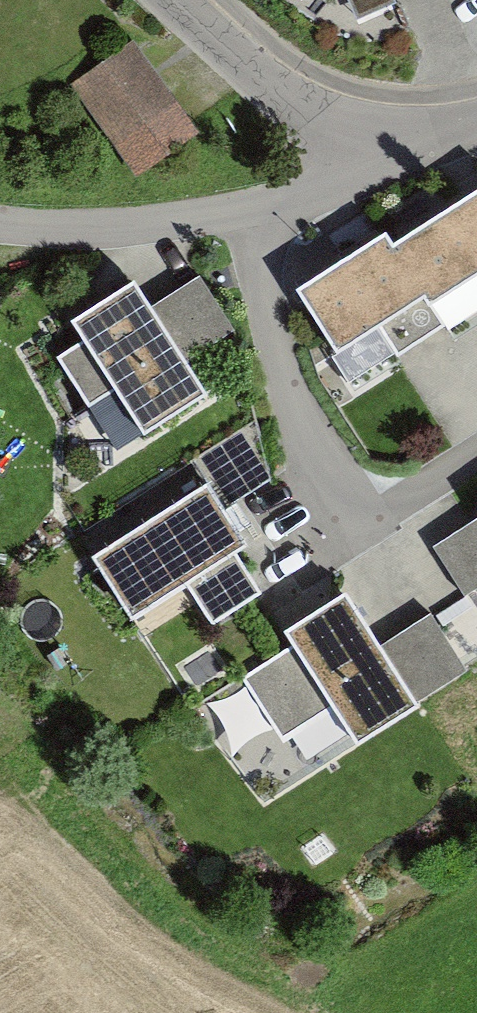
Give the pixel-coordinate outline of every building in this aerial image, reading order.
[(333,21),(367,8),(364,0),(325,0),(333,21)] [(71,82),(136,170),(198,124),(133,36),(71,82)] [(432,298),(476,268),(476,186),(394,241),(432,298)] [(386,229),(298,287),(338,347),(379,321),(398,348),(445,317),(432,298),(394,241),(386,229)] [(152,300),(187,353),(235,322),(200,269),(152,300)] [(152,300),(134,272),(71,312),(83,330),(56,347),(89,399),(116,382),(144,425),(207,384),(187,353),(152,300)] [(205,472),(225,463),(236,488),(279,469),(260,424),(196,451),(205,472)] [(206,477),(90,553),(131,615),(185,579),(212,620),(260,588),(233,548),(246,539),(206,477)] [(431,542),(464,591),(476,583),(476,512),(431,542)] [(382,645),(347,592),(284,633),(293,646),(244,679),(283,737),(332,704),(357,741),(419,700),(382,645)] [(382,645),(419,700),(468,667),(431,612),(382,645)]
